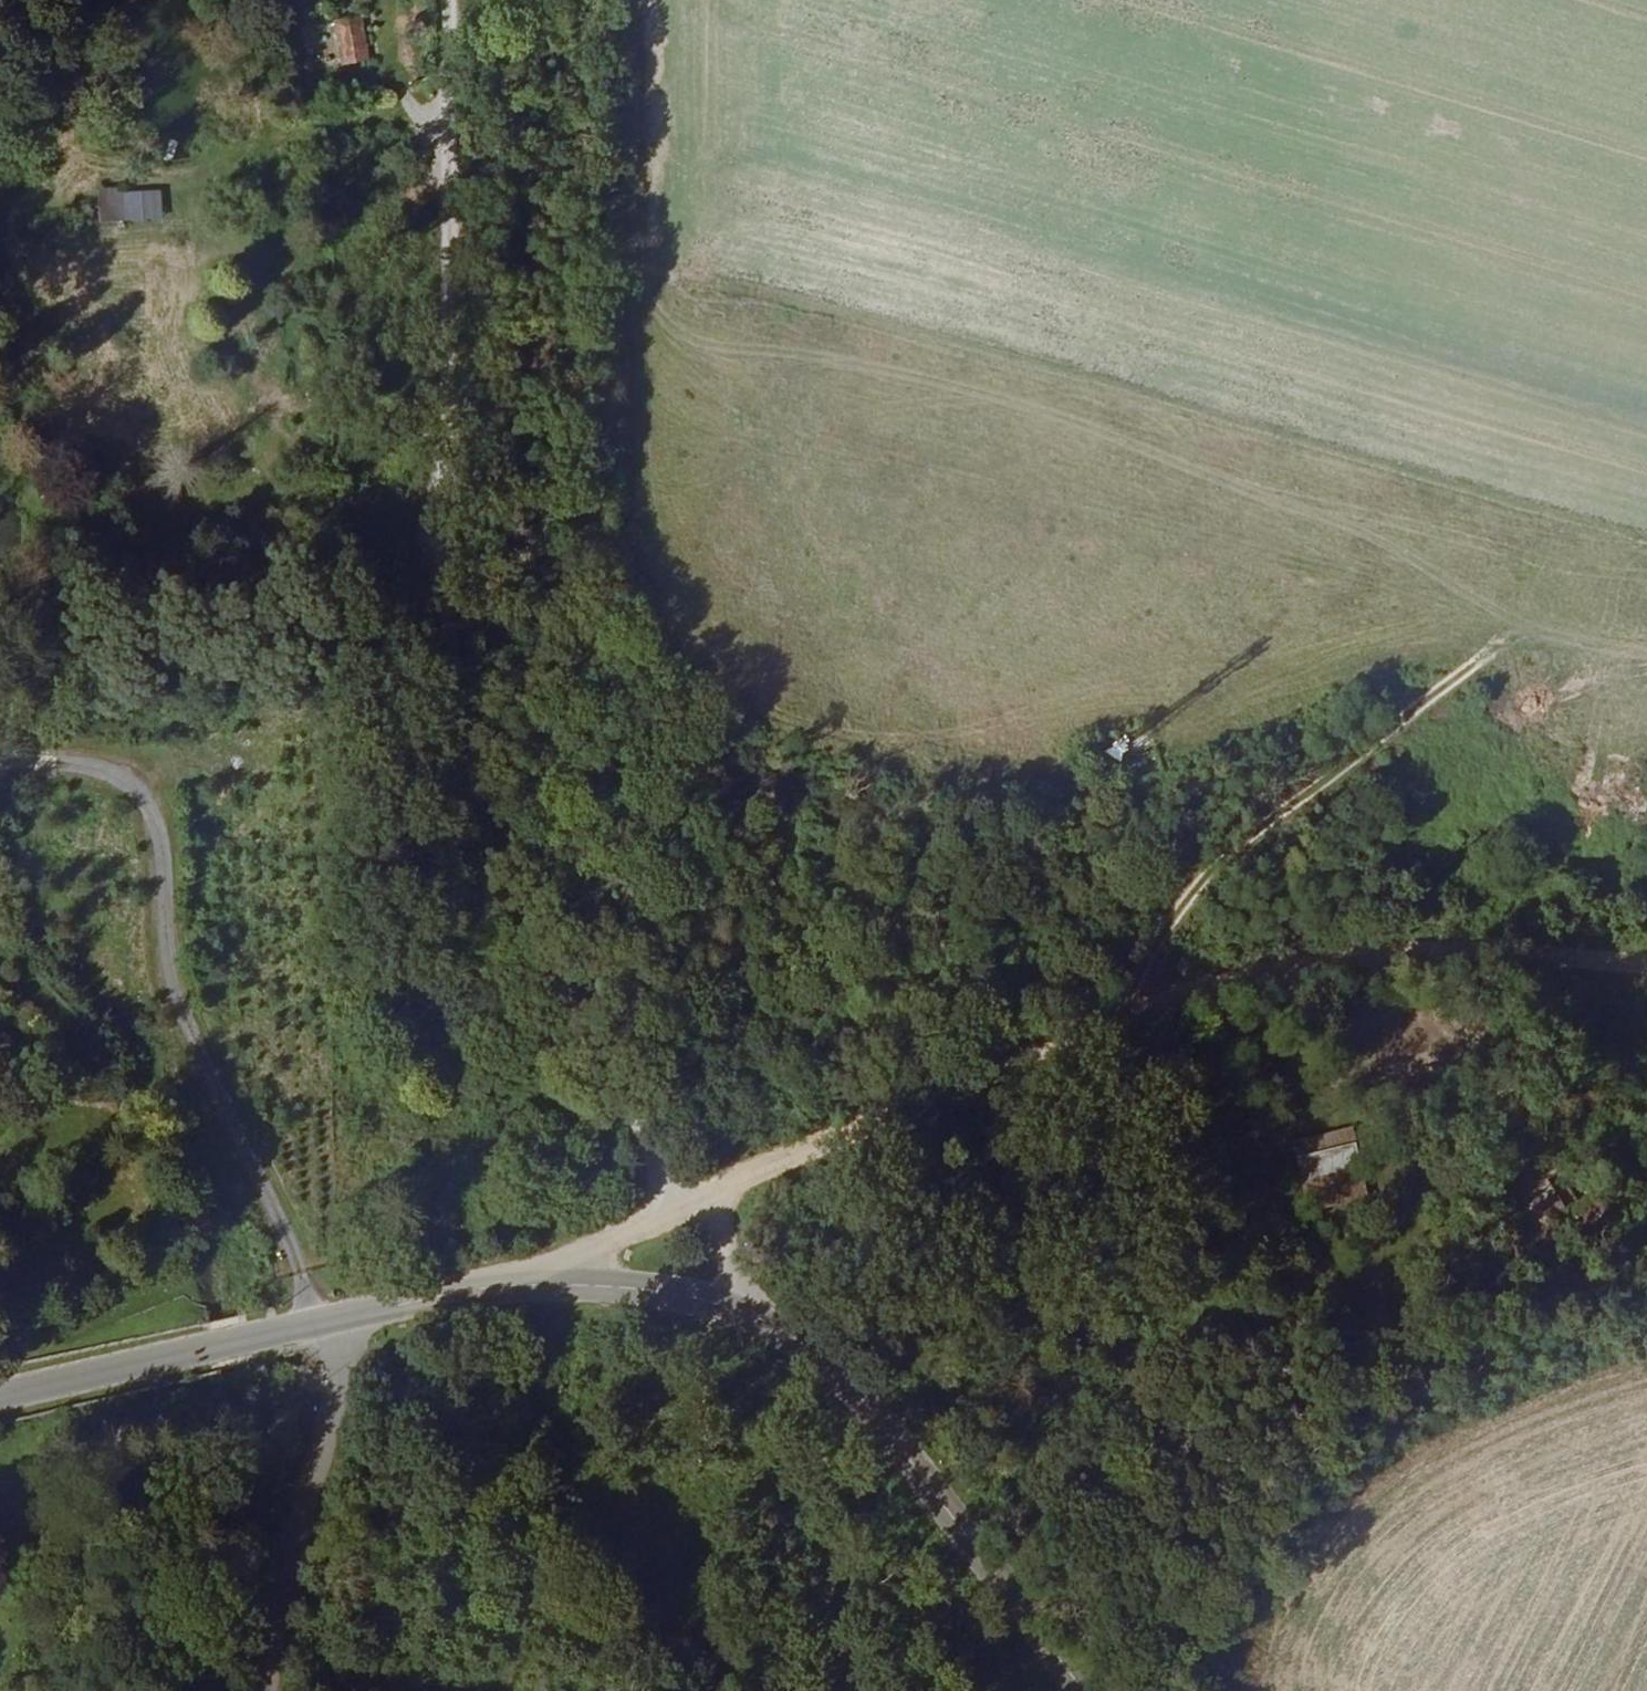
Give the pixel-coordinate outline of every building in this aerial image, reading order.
[(342,91),(363,86),(354,47),(332,52),(342,91)] [(1310,1176),(1357,1163),(1349,1134),(1302,1146),(1310,1176)]
